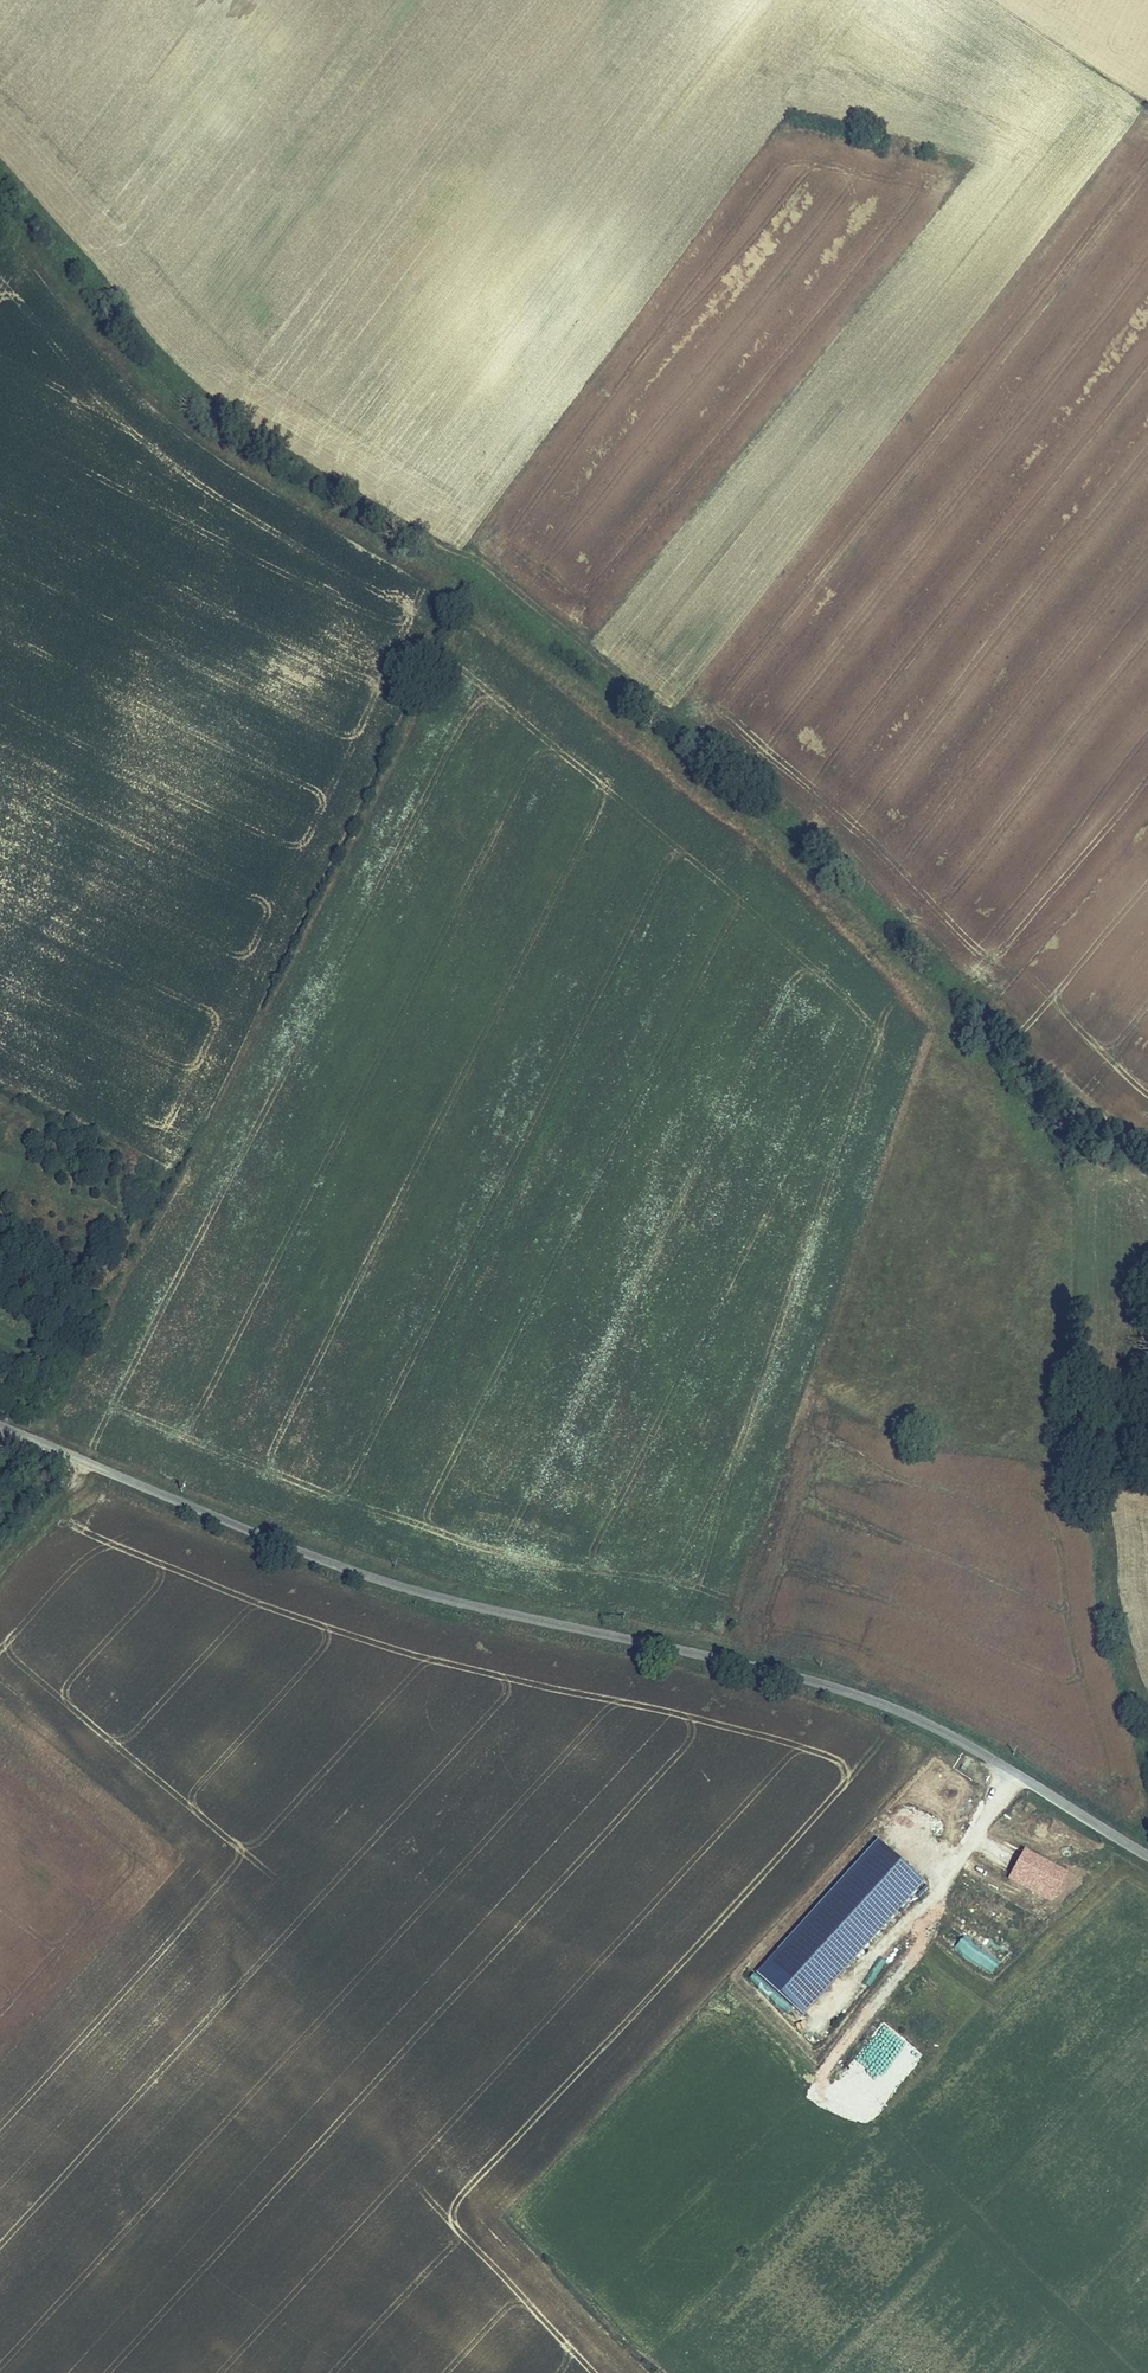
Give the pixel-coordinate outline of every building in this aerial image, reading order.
[(879,1841),(754,1972),(799,2014),(924,1883),(879,1841)] [(1012,1872),(1056,1894),(1067,1872),(1023,1849),(1012,1872)]
